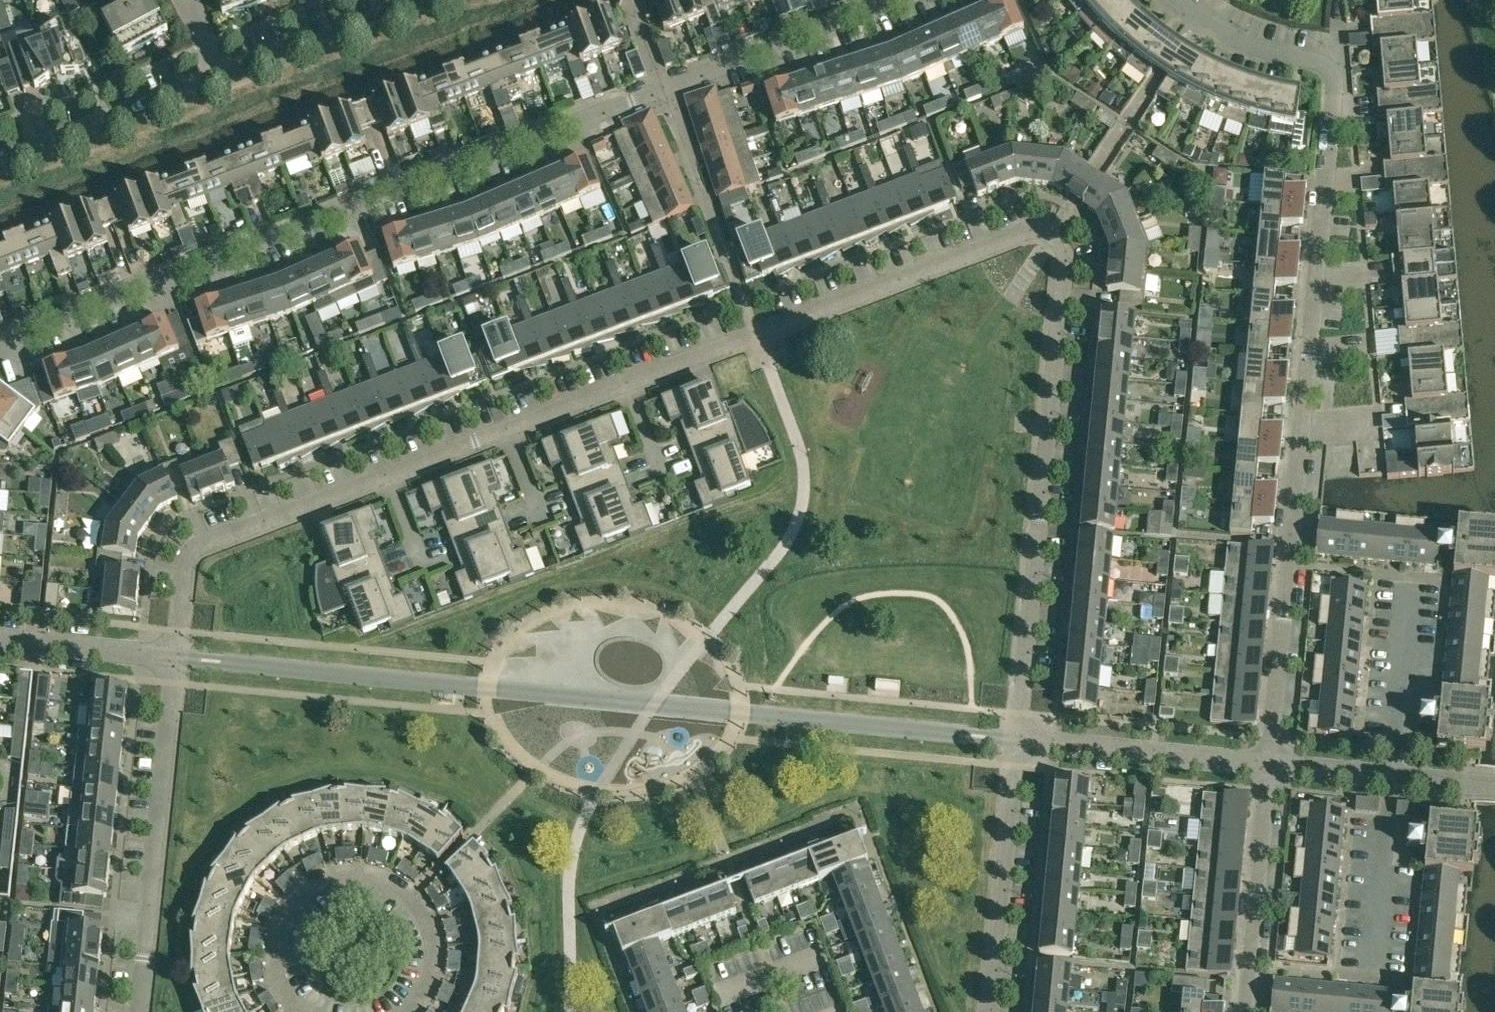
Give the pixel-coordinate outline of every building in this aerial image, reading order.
[(62,3),(67,13),(75,9),(70,0),(68,0),(62,3)] [(109,16),(103,19),(122,55),(132,50),(137,49),(141,48),(147,45),(151,42),(154,40),(158,36),(168,31),(152,0),(100,0),(109,16)] [(223,15),(234,11),(239,11),(243,10),(249,8),(254,7),(258,4),(261,2),(266,0),(218,0),(223,15)] [(658,14),(665,30),(664,30),(664,31),(686,23),(677,0),(653,0),(658,14)] [(686,23),(705,15),(706,15),(700,0),(677,0),(686,23)] [(706,15),(705,15),(711,29),(724,24),(715,2),(720,0),(700,0),(706,15)] [(989,6),(1003,39),(1024,30),(1011,0),(1002,0),(989,6)] [(1077,15),(1095,0),(1066,0),(1077,15)] [(1093,32),(1126,1),(1125,0),(1095,0),(1077,15),(1093,32)] [(1378,19),(1371,20),(1372,34),(1435,28),(1434,14),(1414,16),(1412,0),(1376,0),(1378,19)] [(1141,15),(1126,1),(1093,32),(1109,49),(1141,15)] [(983,48),(1003,39),(989,6),(969,15),(983,48)] [(610,11),(611,11),(610,10),(588,18),(602,55),(624,46),(624,45),(623,45),(610,11)] [(969,15),(949,24),(963,56),(983,48),(969,15)] [(1127,64),(1156,29),(1141,15),(1109,49),(1127,64)] [(588,18),(568,26),(582,62),(602,55),(588,18)] [(40,35),(56,77),(57,76),(56,74),(62,72),(62,74),(79,72),(79,70),(78,68),(87,64),(89,68),(90,67),(80,43),(68,23),(61,26),(61,23),(60,22),(42,34),(40,35)] [(952,62),(963,56),(949,24),(929,32),(943,65),(944,65),(948,73),(955,70),(952,62)] [(582,62),(568,26),(567,26),(567,27),(541,38),(540,36),(530,40),(541,68),(566,59),(576,85),(589,80),(582,62)] [(1380,47),(1382,69),(1418,66),(1416,44),(1436,42),(1435,28),(1372,34),(1373,48),(1380,47)] [(1178,45),(1173,42),(1156,29),(1127,64),(1146,79),(1153,69),(1163,56),(1169,60),(1176,64),(1185,50),(1178,45)] [(929,32),(909,41),(923,74),(943,65),(929,32)] [(56,77),(40,35),(39,36),(17,39),(17,40),(18,42),(9,46),(24,92),(26,92),(24,88),(34,84),(35,87),(35,88),(50,78),(49,77),(55,75),(56,77)] [(520,45),(492,56),(506,91),(519,86),(516,78),(541,68),(530,40),(520,44),(520,45)] [(657,44),(666,67),(678,63),(669,40),(657,44)] [(715,40),(707,43),(712,54),(719,51),(715,40)] [(903,83),(923,74),(909,41),(890,50),(903,83)] [(881,90),(903,83),(890,50),(870,56),(881,90)] [(1156,96),(1177,108),(1182,101),(1203,60),(1185,50),(1176,64),(1169,60),(1163,56),(1153,69),(1160,74),(1167,79),(1156,96)] [(646,75),(637,51),(625,56),(634,79),(646,75)] [(512,108),(506,91),(492,56),(464,67),(464,65),(454,69),(465,97),(490,88),(499,113),(512,108)] [(870,56),(849,63),(860,97),(881,90),(870,56)] [(9,59),(0,62),(0,73),(8,94),(20,90),(9,59)] [(1203,60),(1182,101),(1203,111),(1222,70),(1203,60)] [(839,104),(860,97),(849,63),(828,69),(839,104)] [(1018,72),(1022,81),(1035,76),(1032,66),(1018,72)] [(1418,66),(1382,69),(1384,91),(1377,92),(1378,105),(1441,100),(1440,86),(1420,88),(1418,66)] [(417,83),(416,84),(430,120),(429,121),(435,135),(448,129),(439,107),(465,97),(454,69),(444,73),(444,74),(418,84),(417,83)] [(819,110),(839,104),(828,69),(807,76),(819,110)] [(1224,120),(1240,77),(1222,70),(1203,111),(1224,120)] [(1022,81),(1018,72),(1004,77),(1008,86),(1022,81)] [(798,117),(819,110),(807,76),(787,83),(798,117)] [(1246,128),(1260,84),(1240,77),(1224,120),(1246,128)] [(977,87),(981,97),(995,91),(991,82),(977,87)] [(798,117),(787,83),(766,90),(777,124),(798,117)] [(430,120),(416,84),(396,91),(410,128),(429,121),(430,120)] [(599,84),(591,87),(595,98),(603,95),(599,84)] [(753,84),(741,88),(744,96),(756,92),(753,84)] [(1260,84),(1246,128),(1269,134),(1280,89),(1260,84)] [(981,97),(977,87),(964,92),(967,102),(981,97)] [(1280,89),(1269,134),(1293,138),(1291,153),(1306,155),(1306,156),(1308,157),(1313,114),(1311,113),(1311,116),(1297,114),(1300,93),(1280,89)] [(374,100),(363,104),(372,127),(383,122),(389,136),(410,128),(396,91),(374,100)] [(730,91),(719,95),(688,104),(696,128),(738,115),(730,91)] [(1001,95),(1006,107),(1017,102),(1013,91),(1001,95)] [(1113,98),(1105,92),(1098,100),(1108,106),(1113,98)] [(1070,103),(1080,110),(1087,100),(1077,93),(1070,103)] [(1006,107),(1001,95),(990,100),(995,111),(1006,107)] [(937,102),(941,112),(954,107),(950,97),(937,102)] [(1097,107),(1087,100),(1080,110),(1090,117),(1097,107)] [(1387,119),(1389,141),(1425,137),(1423,115),(1443,114),(1441,100),(1378,105),(1379,119),(1387,119)] [(941,112),(937,102),(923,108),(927,117),(941,112)] [(352,108),(331,116),(345,153),(365,145),(360,131),(372,127),(363,104),(352,108)] [(745,137),(744,133),(738,115),(696,128),(703,151),(745,137)] [(890,120),(893,130),(907,125),(903,115),(890,120)] [(331,116),(310,124),(324,161),(345,153),(331,116)] [(614,135),(624,158),(664,140),(654,117),(614,135)] [(893,130),(890,120),(876,126),(880,135),(893,130)] [(311,166),(324,161),(310,124),(309,124),(309,126),(283,136),(282,135),(272,139),(283,167),(308,157),(311,166)] [(755,129),(758,138),(769,134),(767,126),(755,129)] [(711,174),(753,160),(747,141),(758,138),(755,129),(744,133),(745,137),(703,151),(711,174)] [(849,136),(853,145),(866,140),(863,131),(849,136)] [(853,145),(849,136),(836,141),(839,151),(853,145)] [(1448,172),(1447,158),(1427,160),(1425,137),(1389,141),(1391,163),(1383,164),(1385,177),(1448,172)] [(248,190),(247,190),(253,204),(266,199),(258,176),(283,167),(272,139),(262,142),(263,143),(234,154),(248,190)] [(607,148),(603,140),(592,145),(595,153),(607,148)] [(674,162),(664,140),(624,158),(632,177),(621,181),(624,189),(635,184),(633,180),(674,162)] [(1016,183),(1011,144),(985,154),(999,189),(1016,183)] [(1034,185),(1039,147),(1011,144),(1016,183),(1034,185)] [(808,151),(812,161),(826,156),(822,146),(808,151)] [(909,163),(916,160),(911,146),(903,148),(909,163)] [(1034,185),(1053,187),(1066,150),(1039,147),(1034,185)] [(1152,157),(1162,164),(1168,153),(1158,147),(1152,157)] [(440,149),(429,153),(432,161),(443,156),(440,149)] [(1087,164),(1066,150),(1053,187),(1069,197),(1087,170),(1084,168),(1087,164)] [(812,161),(808,151),(795,157),(798,166),(812,161)] [(1168,153),(1162,164),(1172,170),(1178,160),(1168,153)] [(247,206),(253,204),(247,190),(248,190),(234,154),(206,165),(206,164),(196,168),(206,196),(232,186),(237,201),(247,206)] [(999,189),(985,154),(953,166),(962,189),(973,185),(978,197),(999,189)] [(566,167),(580,200),(601,191),(586,158),(566,167)] [(711,174),(718,198),(760,184),(753,160),(711,174)] [(918,175),(932,212),(956,204),(940,162),(920,170),(916,160),(909,163),(914,177),(918,175)] [(683,184),(674,162),(633,180),(635,184),(643,202),(683,184)] [(859,168),(864,181),(872,178),(867,165),(859,168)] [(580,200),(566,167),(546,175),(560,208),(580,200)] [(159,181),(158,182),(172,219),(171,219),(176,233),(190,228),(181,205),(206,196),(196,168),(186,171),(186,172),(160,183),(159,181)] [(781,169),(767,174),(769,181),(783,177),(781,169)] [(1093,174),(1087,170),(1069,197),(1075,201),(1080,205),(1099,178),(1093,174)] [(1393,190),(1395,212),(1431,209),(1429,187),(1449,185),(1448,172),(1385,177),(1386,191),(1393,190)] [(1262,205),(1303,209),(1305,190),(1285,188),(1286,176),(1265,174),(1262,205)] [(526,184),(540,217),(560,208),(546,175),(526,184)] [(910,221),(932,212),(918,175),(914,177),(896,184),(910,221)] [(1099,178),(1080,205),(1097,216),(1128,191),(1104,175),(1101,179),(1099,178)] [(869,194),(851,201),(865,238),(887,230),(873,192),(876,191),(872,178),(864,181),(869,194)] [(610,186),(613,193),(624,189),(621,181),(610,186)] [(172,219),(158,182),(137,190),(151,226),(171,219),(172,219)] [(820,198),(827,195),(822,182),(815,185),(820,198)] [(526,184),(506,193),(520,226),(540,217),(526,184)] [(653,225),(694,207),(683,184),(643,202),(653,225)] [(896,184),(876,191),(873,192),(887,230),(910,221),(896,184)] [(346,185),(335,189),(338,196),(349,192),(346,185)] [(116,198),(105,203),(114,225),(125,221),(131,234),(151,226),(137,190),(116,198)] [(1212,190),(1211,200),(1225,201),(1233,201),(1233,192),(1212,190)] [(1104,234),(1139,220),(1128,191),(1097,216),(1104,234)] [(500,234),(520,226),(506,193),(486,201),(500,234)] [(824,211),(806,218),(820,255),(843,247),(828,209),(832,208),(827,195),(820,198),(824,211)] [(775,215),(782,212),(777,199),(770,202),(775,215)] [(1225,201),(1211,200),(1210,210),(1224,211),(1225,201)] [(479,243),(500,234),(486,201),(467,209),(479,243)] [(851,201),(832,208),(828,209),(843,247),(865,238),(851,201)] [(94,206),(72,215),(86,251),(107,243),(102,230),(114,225),(105,203),(94,207),(94,206)] [(1262,205),(1259,235),(1280,237),(1281,226),(1301,228),(1303,209),(1262,205)] [(730,207),(722,209),(726,223),(734,220),(730,207)] [(457,250),(479,243),(467,209),(447,216),(457,250)] [(1431,209),(1395,212),(1397,235),(1433,232),(1431,209)] [(761,231),(760,231),(775,272),(798,264),(783,226),(787,225),(782,212),(775,215),(779,228),(762,235),(761,231)] [(1364,215),(1365,228),(1377,227),(1376,214),(1364,215)] [(66,259),(67,259),(86,251),(72,215),(52,222),(66,259)] [(447,216),(426,222),(437,256),(457,250),(447,216)] [(704,231),(699,218),(691,222),(697,234),(704,231)] [(806,218),(787,225),(783,226),(798,264),(820,255),(806,218)] [(1139,220),(1104,234),(1111,251),(1149,245),(1139,220)] [(24,233),(14,237),(25,265),(50,255),(58,278),(72,273),(67,259),(66,259),(52,222),(51,223),(51,224),(25,234),(24,233)] [(426,222),(405,229),(416,263),(437,256),(426,222)] [(641,222),(628,228),(631,235),(644,229),(641,222)] [(609,227),(595,233),(599,242),(612,237),(609,227)] [(1188,240),(1200,241),(1201,229),(1189,228),(1188,240)] [(394,270),(416,263),(405,229),(383,235),(394,270)] [(744,254),(737,257),(746,284),(775,272),(760,231),(738,239),(744,254)] [(1392,258),(1393,272),(1456,266),(1455,252),(1435,254),(1433,232),(1397,235),(1399,257),(1392,258)] [(599,242),(595,233),(582,238),(585,247),(599,242)] [(1256,265),(1297,269),(1299,250),(1279,248),(1280,237),(1259,235),(1256,265)] [(25,265),(14,237),(4,241),(5,242),(0,244),(0,274),(25,265)] [(1200,241),(1188,240),(1187,252),(1199,253),(1200,241)] [(554,248),(558,258),(571,253),(568,243),(554,248)] [(359,245),(338,254),(357,297),(378,287),(377,285),(386,281),(376,250),(374,251),(375,252),(364,256),(359,245)] [(651,248),(656,260),(663,258),(658,245),(651,248)] [(1149,245),(1111,251),(1109,269),(1147,273),(1149,245)] [(182,247),(171,251),(174,259),(185,255),(182,247)] [(558,258),(554,248),(541,254),(544,263),(558,258)] [(1206,250),(1205,260),(1219,261),(1220,251),(1206,250)] [(685,260),(701,301),(730,290),(719,264),(712,267),(706,252),(685,260)] [(337,305),(357,297),(338,254),(318,263),(337,305)] [(668,270),(663,258),(656,260),(661,273),(664,272),(678,309),(701,301),(685,260),(684,260),(685,264),(668,270)] [(513,264),(517,274),(531,268),(527,259),(513,264)] [(1218,271),(1219,261),(1205,260),(1204,270),(1218,271)] [(611,277),(618,275),(613,262),(606,265),(611,277)] [(317,314),(337,305),(318,263),(298,272),(313,304),(317,314)] [(517,274),(513,264),(500,269),(503,279),(517,274)] [(1256,265),(1253,295),(1274,297),(1276,285),(1295,287),(1297,269),(1256,265)] [(1456,266),(1393,272),(1394,285),(1402,285),(1404,307),(1439,304),(1438,281),(1457,280),(1456,266)] [(1143,307),(1147,273),(1109,269),(1107,291),(1120,293),(1119,305),(1143,307)] [(292,314),(313,304),(298,272),(279,280),(292,314)] [(642,281),(656,318),(678,309),(664,272),(661,273),(642,281)] [(623,288),(618,275),(611,277),(616,290),(619,289),(634,326),(656,318),(642,281),(623,288)] [(466,282),(470,291),(484,286),(480,277),(466,282)] [(566,295),(573,292),(568,279),(561,282),(566,295)] [(279,280),(259,286),(270,321),(292,314),(279,280)] [(470,291),(466,282),(453,287),(456,297),(470,291)] [(88,283),(77,287),(80,295),(91,290),(88,283)] [(239,293),(250,327),(270,321),(259,286),(239,293)] [(611,335),(634,326),(619,289),(616,290),(597,298),(611,335)] [(426,297),(429,307),(443,302),(439,292),(426,297)] [(578,305),(573,292),(566,295),(571,308),(574,306),(589,343),(611,335),(597,298),(578,305)] [(239,293),(218,300),(229,334),(250,327),(239,293)] [(1274,297),(1253,295),(1250,324),(1291,328),(1293,309),(1273,308),(1274,297)] [(475,296),(461,301),(464,309),(478,303),(475,296)] [(521,312),(528,309),(524,296),(516,299),(521,312)] [(429,307),(426,297),(412,303),(415,312),(429,307)] [(197,307),(201,319),(188,323),(196,345),(229,334),(218,300),(197,307)] [(456,303),(443,308),(446,316),(459,310),(456,303)] [(1398,330),(1399,343),(1463,338),(1461,323),(1441,325),(1439,304),(1404,307),(1406,329),(1398,330)] [(552,315),(566,352),(589,343),(574,306),(571,308),(552,315)] [(552,315),(533,322),(528,309),(521,312),(526,325),(530,323),(544,361),(566,352),(552,315)] [(1200,309),(1199,319),(1213,321),(1214,311),(1200,309)] [(1099,334),(1133,338),(1135,315),(1103,312),(1102,321),(1101,321),(1101,322),(1099,334)] [(369,319),(372,329),(385,324),(381,314),(369,319)] [(165,319),(144,328),(159,361),(179,352),(165,319)] [(372,329),(369,319),(355,324),(359,334),(372,329)] [(1212,331),(1213,321),(1199,319),(1198,330),(1212,331)] [(507,328),(506,328),(521,369),(544,361),(530,323),(526,325),(508,331),(507,328)] [(1250,324),(1247,354),(1269,356),(1270,345),(1290,347),(1291,328),(1250,324)] [(124,337),(139,370),(159,361),(144,328),(124,337)] [(521,369),(506,328),(485,336),(490,351),(482,354),(492,380),(521,369)] [(327,335),(331,344),(343,340),(339,330),(327,335)] [(1180,342),(1190,343),(1191,331),(1181,330),(1180,342)] [(1131,359),(1133,338),(1099,334),(1098,346),(1099,346),(1099,348),(1098,356),(1131,359)] [(331,344),(327,335),(315,339),(319,349),(331,344)] [(124,337),(104,345),(119,378),(139,370),(124,337)] [(412,353),(419,350),(415,338),(407,340),(412,353)] [(1463,338),(1399,343),(1401,357),(1408,356),(1410,379),(1446,375),(1444,353),(1464,351),(1463,338)] [(1190,343),(1180,342),(1178,354),(1189,355),(1190,343)] [(442,352),(458,393),(487,382),(477,356),(469,359),(463,344),(442,352)] [(98,387),(119,378),(104,345),(85,354),(98,387)] [(280,353),(284,362),(297,357),(294,348),(280,353)] [(413,411),(435,402),(421,365),(424,363),(419,350),(412,353),(417,366),(398,373),(413,411)] [(442,356),(424,363),(421,365),(435,402),(458,393),(442,352),(441,353),(442,356)] [(284,362),(280,353),(268,357),(272,367),(284,362)] [(76,394),(98,387),(85,354),(65,360),(76,394)] [(1269,356),(1247,354),(1245,384),(1286,388),(1287,369),(1268,367),(1269,356)] [(367,370),(374,367),(370,355),(362,357),(367,370)] [(1129,381),(1131,359),(1098,356),(1096,377),(1129,381)] [(76,394),(65,360),(44,367),(46,375),(34,379),(43,405),(76,394)] [(252,363),(239,368),(242,378),(256,373),(252,363)] [(368,428),(390,419),(376,382),(379,380),(374,367),(367,370),(372,383),(354,390),(368,428)] [(242,378),(239,368),(226,373),(229,383),(242,378)] [(1194,369),(1193,379),(1207,380),(1208,371),(1194,369)] [(322,387),(330,384),(325,372),(318,374),(322,387)] [(376,382),(390,419),(413,411),(398,373),(379,380),(376,382)] [(1175,385),(1186,386),(1187,374),(1177,373),(1175,385)] [(1405,401),(1406,415),(1469,409),(1468,396),(1448,397),(1446,375),(1410,379),(1412,401),(1405,401)] [(1127,402),(1129,381),(1096,377),(1094,399),(1127,402)] [(1207,380),(1193,379),(1192,389),(1206,391),(1207,380)] [(23,431),(40,408),(30,381),(6,390),(1,386),(0,387),(0,413),(23,431)] [(323,445),(345,436),(331,399),(334,397),(330,384),(322,387),(327,400),(309,407),(323,445)] [(1245,384),(1242,414),(1263,416),(1264,405),(1284,407),(1286,388),(1245,384)] [(698,390),(717,440),(736,490),(750,485),(739,455),(744,453),(746,457),(772,447),(768,440),(766,435),(763,430),(760,426),(757,422),(754,417),(750,413),(747,409),(743,405),(728,411),(730,415),(724,417),(712,385),(698,390)] [(1186,386),(1175,385),(1174,397),(1185,398),(1186,386)] [(175,393),(178,403),(191,398),(188,388),(175,393)] [(277,404),(285,402),(280,389),(273,392),(277,404)] [(681,424),(691,451),(717,440),(698,390),(687,395),(685,389),(661,398),(671,423),(682,419),(683,423),(681,424)] [(228,390),(221,393),(226,406),(234,403),(228,390)] [(354,390),(334,397),(331,399),(345,436),(368,428),(354,390)] [(178,403),(175,393),(161,398),(165,408),(178,403)] [(1125,424),(1127,402),(1094,399),(1092,420),(1125,424)] [(264,420),(262,420),(278,462),(301,453),(286,416),(290,414),(285,402),(277,404),(282,417),(265,424),(264,420)] [(146,404),(133,409),(137,418),(149,414),(146,404)] [(309,407),(290,414),(286,416),(301,453),(323,445),(309,407)] [(137,418),(133,409),(121,413),(124,423),(137,418)] [(1414,428),(1416,450),(1452,447),(1450,425),(1470,423),(1469,409),(1406,415),(1407,429),(1414,428)] [(0,413),(0,453),(6,453),(23,431),(0,413)] [(1263,416),(1242,414),(1239,444),(1280,448),(1282,429),(1262,427),(1263,416)] [(1171,428),(1182,429),(1183,417),(1172,416),(1171,428)] [(579,436),(598,486),(624,476),(614,449),(612,450),(610,446),(621,442),(611,417),(587,426),(590,432),(579,436)] [(255,471),(278,462),(262,420),(239,430),(255,471)] [(1122,445),(1125,424),(1092,420),(1090,442),(1122,445)] [(89,436),(86,427),(73,432),(76,441),(89,436)] [(1182,429),(1171,428),(1170,440),(1181,441),(1182,429)] [(1188,429),(1187,439),(1201,440),(1202,430),(1188,429)] [(105,437),(110,448),(121,444),(117,432),(105,437)] [(598,486),(579,436),(568,440),(566,434),(542,443),(551,468),(562,464),(564,469),(561,470),(571,496),(598,486)] [(110,448),(105,437),(94,441),(98,452),(110,448)] [(1200,450),(1201,440),(1187,439),(1186,449),(1200,450)] [(221,452),(200,460),(214,495),(227,490),(226,490),(235,487),(228,469),(242,464),(233,440),(219,445),(221,452)] [(736,490),(717,440),(691,451),(701,477),(703,476),(705,481),(694,485),(704,510),(728,501),(725,495),(736,490)] [(1120,467),(1122,445),(1090,442),(1088,463),(1120,467)] [(1239,444),(1236,474),(1257,476),(1258,464),(1278,466),(1280,448),(1239,444)] [(1452,447),(1416,450),(1419,475),(1420,474),(1427,473),(1427,474),(1443,472),(1443,471),(1453,470),(1453,471),(1455,471),(1452,447)] [(1167,471),(1178,472),(1179,460),(1168,459),(1167,471)] [(160,467),(177,501),(178,501),(172,490),(186,485),(193,503),(201,499),(202,500),(214,495),(200,460),(180,467),(178,461),(160,467)] [(459,482),(478,532),(505,521),(495,495),(492,496),(490,491),(501,487),(492,462),(468,471),(470,477),(459,482)] [(1118,488),(1120,467),(1088,463),(1086,485),(1118,488)] [(160,467),(136,480),(160,509),(177,501),(160,467)] [(1178,472),(1167,471),(1166,483),(1176,484),(1178,472)] [(1236,474),(1233,504),(1274,508),(1276,489),(1256,487),(1257,476),(1236,474)] [(624,476),(598,486),(617,536),(628,532),(630,538),(654,529),(644,504),(634,508),(632,503),(634,502),(624,476)] [(136,480),(119,502),(149,524),(160,509),(136,480)] [(452,542),(478,532),(459,482),(448,486),(446,480),(422,489),(432,514),(442,510),(444,514),(441,515),(452,542)] [(41,495),(50,496),(52,482),(42,481),(41,495)] [(1084,506),(1116,510),(1118,488),(1086,485),(1084,506)] [(606,540),(617,536),(598,486),(571,496),(581,523),(584,522),(585,526),(575,530),(584,555),(608,546),(606,540)] [(1182,489),(1181,499),(1195,500),(1196,490),(1182,489)] [(50,496),(41,495),(39,509),(49,510),(50,496)] [(55,508),(67,509),(69,497),(57,496),(55,508)] [(1195,500),(1181,499),(1180,509),(1194,510),(1195,500)] [(103,524),(138,539),(149,524),(119,502),(103,524)] [(1163,514),(1173,515),(1175,503),(1164,502),(1163,513),(1163,514)] [(1272,526),(1274,508),(1233,504),(1230,534),(1251,536),(1252,524),(1272,526)] [(1114,532),(1116,510),(1084,506),(1081,529),(1114,532)] [(67,509),(55,508),(54,519),(66,521),(67,509)] [(359,577),(385,567),(375,541),(373,542),(371,537),(381,533),(372,508),(348,517),(350,523),(339,527),(359,577)] [(1172,527),(1173,515),(1163,514),(1163,513),(1150,512),(1149,523),(1148,523),(1147,535),(1171,538),(1172,527)] [(1320,519),(1319,519),(1318,519),(1315,555),(1347,559),(1351,514),(1337,513),(1336,522),(1320,520),(1320,519)] [(1351,514),(1347,559),(1377,561),(1380,524),(1364,523),(1365,515),(1351,514)] [(1407,564),(1411,520),(1397,518),(1396,525),(1380,524),(1377,561),(1407,564)] [(1438,563),(1439,552),(1440,540),(1440,535),(1441,535),(1442,531),(1440,531),(1440,532),(1424,530),(1425,521),(1411,520),(1407,564),(1438,567),(1439,564),(1438,563)] [(478,532),(497,582),(508,577),(510,583),(534,574),(525,549),(514,553),(512,549),(515,548),(505,521),(478,532)] [(1460,522),(1459,522),(1454,574),(1494,578),(1494,525),(1460,522)] [(103,524),(98,551),(135,557),(138,539),(103,524)] [(36,539),(46,539),(47,526),(38,525),(36,539)] [(364,633),(378,627),(359,577),(339,527),(326,533),(338,565),(332,567),(331,562),(316,568),(316,577),(316,584),(316,589),(317,595),(317,600),(319,605),(320,611),(323,618),(348,609),(347,605),(352,603),(364,633)] [(455,576),(465,601),(489,592),(486,586),(497,582),(478,532),(452,542),(462,568),(464,567),(466,572),(455,576)] [(1081,534),(1079,557),(1111,560),(1113,537),(1081,534)] [(46,539),(36,539),(35,552),(45,553),(46,539)] [(1440,540),(1439,552),(1450,553),(1451,541),(1440,540)] [(1225,571),(1268,575),(1271,549),(1228,545),(1225,571)] [(135,557),(98,551),(96,568),(103,569),(101,591),(139,595),(140,581),(140,572),(121,570),(123,556),(135,558),(135,557)] [(1158,564),(1168,565),(1170,554),(1159,553),(1158,564)] [(1109,581),(1111,560),(1079,557),(1076,578),(1109,581)] [(1175,558),(1174,566),(1188,568),(1189,559),(1175,558)] [(1168,565),(1158,564),(1157,576),(1167,577),(1168,565)] [(1188,568),(1174,566),(1173,575),(1187,576),(1188,568)] [(395,594),(385,567),(359,577),(378,627),(389,623),(391,629),(415,620),(405,595),(394,599),(393,594),(395,594)] [(33,569),(32,582),(42,584),(43,570),(33,569)] [(1225,571),(1223,596),(1266,600),(1268,575),(1225,571)] [(1454,574),(1451,603),(1494,608),(1494,594),(1487,593),(1489,578),(1494,578),(1454,574)] [(1107,603),(1109,581),(1076,578),(1074,600),(1107,603)] [(1321,598),(1320,612),(1364,616),(1368,584),(1331,581),(1331,582),(1332,582),(1330,598),(1321,598)] [(42,584),(32,582),(24,582),(21,608),(39,610),(40,598),(42,584)] [(48,585),(46,597),(59,599),(60,586),(48,585)] [(1172,590),(1171,599),(1181,600),(1181,591),(1172,590)] [(139,595),(101,591),(98,613),(136,617),(137,608),(139,595)] [(1155,595),(1154,607),(1164,608),(1165,596),(1155,595)] [(1220,621),(1263,625),(1266,600),(1223,596),(1220,621)] [(59,599),(46,597),(45,610),(58,611),(59,599)] [(1105,624),(1107,603),(1074,600),(1072,621),(1105,624)] [(1494,608),(1451,603),(1448,633),(1483,637),(1484,621),(1494,622),(1494,608)] [(1164,608),(1154,607),(1153,619),(1163,620),(1164,608)] [(1170,608),(1169,616),(1183,618),(1184,609),(1170,608)] [(1328,626),(1326,642),(1361,646),(1364,616),(1320,612),(1319,626),(1328,626)] [(1183,618),(1169,616),(1168,625),(1182,626),(1183,618)] [(1103,646),(1105,624),(1072,621),(1070,643),(1103,646)] [(1220,621),(1218,646),(1261,651),(1263,625),(1220,621)] [(1481,653),(1483,637),(1448,633),(1445,663),(1489,667),(1491,653),(1481,653)] [(1151,638),(1150,650),(1160,651),(1161,639),(1151,638)] [(1315,657),(1314,671),(1359,676),(1361,646),(1326,642),(1325,658),(1315,657)] [(1101,667),(1103,646),(1070,643),(1068,664),(1101,667)] [(1215,672),(1258,676),(1261,651),(1218,646),(1215,672)] [(1160,651),(1150,650),(1148,662),(1159,663),(1160,651)] [(1165,658),(1164,666),(1178,668),(1179,659),(1165,658)] [(1445,663),(1442,693),(1490,697),(1477,696),(1479,681),(1488,681),(1489,667),(1445,663)] [(1099,689),(1101,667),(1068,664),(1067,672),(1067,673),(1066,673),(1065,685),(1099,689)] [(1178,668),(1164,666),(1163,675),(1177,676),(1178,668)] [(1322,686),(1320,702),(1356,706),(1359,676),(1314,671),(1313,685),(1322,686)] [(1215,672),(1213,697),(1256,701),(1258,676),(1215,672)] [(39,676),(36,701),(49,703),(52,678),(39,676)] [(79,706),(88,707),(126,711),(128,697),(127,697),(128,688),(91,684),(91,679),(82,677),(79,706)] [(875,691),(899,693),(900,684),(876,681),(875,691)] [(1145,693),(1156,694),(1157,682),(1147,681),(1145,693)] [(1099,689),(1065,685),(1064,696),(1065,696),(1064,697),(1065,697),(1064,708),(1075,709),(1075,710),(1085,710),(1097,711),(1099,689)] [(1156,694),(1145,693),(1144,705),(1155,706),(1156,694)] [(1489,708),(1490,697),(1442,693),(1437,745),(1485,749),(1486,738),(1491,739),(1492,726),(1488,726),(1488,721),(1492,721),(1494,709),(1489,708)] [(1256,701),(1213,697),(1210,723),(1253,727),(1256,701)] [(17,700),(16,712),(29,713),(30,701),(17,700)] [(1356,706),(1320,702),(1319,718),(1310,717),(1308,732),(1353,736),(1356,706)] [(88,707),(86,728),(124,732),(124,724),(125,724),(126,711),(88,707)] [(1160,709),(1159,717),(1173,719),(1174,710),(1160,709)] [(34,723),(46,724),(47,713),(35,711),(34,723)] [(1433,724),(1435,712),(1423,711),(1421,723),(1433,724)] [(15,723),(28,725),(29,713),(16,712),(15,723)] [(28,725),(15,723),(13,735),(26,737),(28,725)] [(46,724),(34,723),(33,735),(45,736),(46,724)] [(86,728),(86,730),(80,729),(78,748),(121,753),(124,732),(86,728)] [(78,748),(76,768),(119,773),(121,753),(78,748)] [(31,752),(30,763),(42,764),(43,753),(31,752)] [(30,763),(28,776),(40,777),(42,764),(30,763)] [(117,793),(119,773),(76,768),(75,773),(73,789),(85,790),(117,793)] [(1055,790),(1054,802),(1087,805),(1090,783),(1078,782),(1078,781),(1068,780),(1068,781),(1057,779),(1056,788),(1055,790)] [(70,809),(82,810),(115,813),(117,793),(85,790),(73,789),(72,788),(70,809)] [(1153,789),(1152,798),(1166,799),(1167,790),(1153,789)] [(346,794),(339,795),(343,831),(363,829),(366,793),(346,790),(346,794)] [(27,792),(25,804),(37,805),(39,794),(27,792)] [(322,833),(343,831),(339,795),(333,795),(332,792),(312,798),(322,833)] [(386,793),(366,793),(363,829),(384,834),(392,798),(385,797),(386,793)] [(1201,820),(1244,824),(1247,798),(1204,794),(1201,820)] [(398,800),(392,798),(384,834),(404,839),(418,805),(399,796),(398,800)] [(294,806),(288,809),(303,842),(322,833),(312,798),(292,802),(294,806)] [(1134,809),(1144,811),(1146,799),(1135,798),(1134,809)] [(1380,801),(1357,799),(1355,811),(1378,813),(1380,801)] [(1085,827),(1087,805),(1054,802),(1053,813),(1053,816),(1052,824),(1085,827)] [(1421,805),(1398,803),(1396,815),(1419,817),(1421,805)] [(25,804),(24,816),(36,817),(37,805),(25,804)] [(1307,835),(1343,839),(1346,808),(1301,804),(1300,819),(1309,819),(1307,835)] [(421,850),(441,819),(435,815),(437,812),(418,805),(404,839),(421,850)] [(284,851),(303,842),(288,809),(282,811),(280,808),(264,820),(284,851)] [(115,813),(82,810),(70,809),(68,829),(113,834),(115,813)] [(1144,811),(1134,809),(1133,821),(1143,822),(1144,811)] [(1460,872),(1473,874),(1474,862),(1479,863),(1480,850),(1475,850),(1476,845),(1480,845),(1481,833),(1477,832),(1478,821),(1430,817),(1425,869),(1460,872)] [(446,822),(441,819),(421,850),(439,861),(440,860),(440,861),(441,859),(447,853),(448,852),(448,851),(454,845),(455,846),(456,844),(455,844),(461,837),(462,838),(463,837),(462,836),(463,834),(448,819),(446,822)] [(249,834),(244,838),(270,865),(284,851),(264,820),(246,831),(249,834)] [(1201,820),(1199,845),(1242,849),(1244,824),(1201,820)] [(1083,848),(1085,827),(1052,824),(1050,845),(1083,848)] [(113,834),(68,829),(65,849),(111,854),(113,834)] [(1148,832),(1148,840),(1162,842),(1162,833),(1148,832)] [(22,833),(21,844),(33,846),(34,834),(22,833)] [(2,845),(15,847),(16,835),(3,834),(2,845)] [(1296,850),(1295,864),(1340,869),(1343,839),(1307,835),(1306,851),(1296,850)] [(1421,848),(1422,836),(1410,835),(1409,847),(1421,848)] [(237,840),(225,857),(255,879),(270,865),(244,838),(240,843),(237,840)] [(820,846),(808,851),(817,873),(832,868),(834,875),(868,862),(858,838),(821,852),(819,848),(820,847),(820,846)] [(1130,852),(1140,853),(1141,842),(1131,840),(1130,852)] [(1162,842),(1148,840),(1147,849),(1161,850),(1162,842)] [(21,844),(20,857),(32,858),(33,846),(21,844)] [(448,868),(447,869),(459,887),(489,867),(486,861),(489,859),(474,844),(472,846),(471,844),(469,846),(470,847),(464,853),(463,852),(462,853),(463,854),(456,860),(456,859),(455,860),(455,861),(449,867),(448,867),(447,868),(448,868)] [(2,845),(1,857),(14,858),(15,847),(2,845)] [(1081,870),(1083,848),(1050,845),(1048,866),(1081,870)] [(1196,870),(1239,875),(1242,849),(1199,845),(1196,870)] [(345,849),(346,862),(356,862),(356,860),(355,860),(354,848),(345,849)] [(111,854),(65,849),(65,856),(60,858),(58,862),(57,870),(109,875),(110,862),(111,854)] [(336,862),(336,864),(346,862),(345,849),(335,850),(336,862)] [(367,861),(367,862),(376,865),(379,852),(370,849),(367,861)] [(820,881),(817,873),(808,851),(787,859),(798,889),(820,881)] [(379,852),(376,865),(386,867),(386,866),(386,865),(389,854),(379,852)] [(1140,853),(1130,852),(1129,864),(1139,865),(1140,853)] [(311,858),(316,871),(325,866),(325,865),(324,865),(319,854),(311,858)] [(1,857),(0,864),(0,869),(12,870),(14,858),(1,857)] [(216,875),(213,880),(245,897),(255,879),(225,857),(212,873),(216,875)] [(307,874),(307,875),(316,871),(311,858),(302,862),(307,873),(307,874)] [(798,889),(787,859),(765,867),(777,897),(798,889)] [(404,876),(410,868),(412,865),(403,860),(397,870),(396,871),(404,876)] [(832,868),(817,873),(820,881),(834,876),(842,896),(872,884),(865,864),(868,863),(868,862),(834,875),(832,868)] [(1303,879),(1301,895),(1337,899),(1340,869),(1295,864),(1294,878),(1303,879)] [(1079,891),(1081,870),(1048,866),(1046,888),(1079,891)] [(493,872),(489,867),(459,887),(470,904),(503,889),(496,870),(493,872)] [(777,897),(765,867),(742,876),(742,877),(743,876),(755,906),(777,897)] [(423,877),(422,876),(410,868),(404,876),(415,883),(417,882),(416,881),(421,877),(421,878),(423,877)] [(1458,888),(1460,872),(1425,869),(1422,898),(1466,903),(1468,889),(1458,888)] [(59,893),(61,893),(60,905),(85,908),(86,896),(106,898),(107,889),(109,875),(57,870),(56,879),(57,883),(60,885),(59,893)] [(1196,870),(1194,895),(1237,900),(1239,875),(1196,870)] [(291,888),(298,881),(298,880),(297,880),(289,871),(282,878),(291,888)] [(283,894),(284,894),(291,888),(282,878),(275,884),(283,893),(283,894)] [(245,897),(213,880),(210,886),(206,885),(201,905),(235,916),(245,897)] [(702,891),(714,922),(736,913),(725,883),(727,883),(726,882),(702,891)] [(1143,882),(1143,890),(1157,892),(1158,883),(1143,882)] [(872,884),(842,896),(850,917),(880,905),(872,884)] [(1126,895),(1136,896),(1137,885),(1127,884),(1126,895)] [(425,893),(432,903),(440,898),(432,886),(431,887),(427,892),(427,891),(425,893)] [(1077,913),(1079,891),(1046,888),(1044,909),(1077,913)] [(513,907),(503,889),(470,904),(475,924),(511,915),(509,908),(513,907)] [(1157,892),(1143,890),(1142,899),(1156,900),(1157,892)] [(714,922),(702,891),(681,899),(693,930),(714,922)] [(1136,896),(1126,895),(1124,907),(1135,908),(1136,896)] [(1191,920),(1234,925),(1237,900),(1194,895),(1191,920)] [(1337,899),(1301,895),(1300,911),(1291,910),(1289,924),(1334,928),(1337,899)] [(440,898),(432,903),(438,912),(439,911),(449,904),(443,896),(440,898)] [(265,897),(261,906),(273,912),(278,903),(276,902),(276,903),(265,897)] [(1465,916),(1466,903),(1422,898),(1419,928),(1454,931),(1456,915),(1465,916)] [(693,930),(681,899),(660,907),(668,930),(671,938),(693,930)] [(809,918),(817,915),(812,902),(804,905),(809,918)] [(197,924),(196,931),(232,936),(235,916),(201,905),(193,924),(197,924)] [(809,918),(804,905),(796,908),(801,921),(809,918)] [(889,927),(880,905),(850,917),(858,939),(889,927)] [(268,921),(273,912),(261,906),(257,914),(267,920),(268,921)] [(660,907),(659,907),(648,911),(648,913),(649,912),(651,917),(613,931),(623,955),(656,942),(653,936),(668,930),(660,907)] [(1075,934),(1077,913),(1044,909),(1042,931),(1075,934)] [(63,947),(101,951),(103,937),(102,937),(103,928),(83,926),(84,914),(59,911),(58,924),(66,925),(63,947)] [(512,921),(511,915),(475,924),(480,944),(517,941),(516,920),(512,921)] [(833,915),(820,920),(823,928),(836,923),(833,915)] [(442,922),(445,932),(457,928),(455,919),(443,922),(442,922)] [(762,936),(770,933),(765,920),(757,923),(762,936)] [(1191,920),(1189,946),(1232,950),(1234,925),(1191,920)] [(823,928),(826,936),(839,931),(836,923),(823,928)] [(1334,928),(1289,924),(1288,938),(1297,939),(1295,955),(1294,955),(1294,957),(1331,960),(1334,928)] [(1121,938),(1132,939),(1133,927),(1123,926),(1121,938)] [(737,930),(742,943),(751,940),(746,927),(737,930)] [(897,949),(889,927),(858,939),(866,960),(897,949)] [(457,928),(445,932),(447,941),(448,941),(460,937),(457,928)] [(1453,947),(1454,931),(1419,928),(1417,958),(1460,962),(1462,948),(1453,947)] [(252,930),(250,939),(263,941),(265,931),(264,931),(252,930)] [(656,942),(623,955),(623,956),(626,955),(634,975),(665,963),(657,943),(671,938),(668,930),(653,936),(656,942)] [(191,937),(193,957),(229,957),(232,936),(196,931),(195,937),(191,937)] [(1075,934),(1042,931),(1040,953),(1073,957),(1075,934)] [(1139,932),(1138,940),(1152,942),(1153,933),(1139,932)] [(1132,939),(1121,938),(1120,950),(1131,951),(1132,939)] [(262,951),(263,941),(250,939),(249,949),(261,950),(261,951),(262,951)] [(1152,942),(1138,940),(1137,949),(1151,950),(1152,942)] [(11,941),(9,953),(21,955),(23,942),(11,941)] [(480,944),(478,964),(515,967),(516,961),(520,961),(517,941),(480,944)] [(704,958),(712,955),(707,942),(699,945),(704,958)] [(704,958),(699,945),(691,948),(695,961),(704,958)] [(1232,950),(1189,946),(1186,972),(1229,976),(1232,950)] [(101,951),(63,947),(61,968),(98,972),(99,964),(100,964),(101,951)] [(905,970),(897,949),(866,960),(874,982),(905,970)] [(448,952),(447,962),(460,963),(461,953),(449,952),(448,952)] [(196,977),(197,984),(233,977),(229,957),(193,957),(192,978),(196,977)] [(836,963),(839,971),(852,965),(849,957),(836,963)] [(1459,976),(1459,975),(1460,962),(1417,958),(1414,987),(1461,992),(1462,991),(1448,990),(1450,975),(1459,976)] [(264,971),(262,962),(261,962),(249,964),(251,974),(264,971)] [(460,972),(460,963),(447,962),(446,972),(448,972),(448,971),(460,972)] [(642,996),(673,984),(665,963),(634,975),(642,996)] [(478,964),(477,985),(512,994),(518,974),(514,974),(515,967),(478,964)] [(1039,964),(1036,986),(1069,990),(1071,968),(1039,964)] [(856,973),(852,965),(839,971),(842,979),(856,973)] [(700,975),(697,966),(683,971),(687,980),(700,975)] [(96,992),(98,972),(61,968),(61,970),(66,970),(64,989),(96,992)] [(874,982),(882,1003),(913,991),(905,970),(874,982)] [(8,971),(6,983),(18,984),(20,972),(8,971)] [(264,971),(251,974),(252,983),(264,981),(266,981),(264,971)] [(202,1010),(237,997),(233,977),(197,984),(198,990),(194,991),(202,1010)] [(1182,1011),(1223,1011),(1224,1010),(1204,1008),(1205,997),(1207,997),(1207,996),(1205,996),(1206,982),(1208,983),(1208,981),(1173,978),(1171,994),(1184,995),(1182,1011)] [(1305,982),(1274,979),(1270,1011),(1302,1011),(1305,982)] [(1335,985),(1305,982),(1302,1011),(1332,1011),(1335,985)] [(18,984),(6,983),(5,995),(17,996),(18,984)] [(452,997),(456,988),(445,983),(444,983),(440,992),(452,997)] [(1116,994),(1126,996),(1128,984),(1117,983),(1116,994)] [(648,1011),(667,1011),(681,1007),(673,984),(642,996),(648,1011)] [(477,985),(469,1004),(486,1011),(509,1011),(512,994),(477,985)] [(1365,988),(1335,985),(1332,1011),(1363,1011),(1365,988)] [(1067,1011),(1069,990),(1036,986),(1034,1008),(1067,1011)] [(1461,992),(1414,987),(1411,1011),(1464,1011),(1465,1003),(1460,1003),(1461,992)] [(708,996),(705,988),(692,993),(695,1001),(708,996)] [(1363,1011),(1405,1011),(1406,1007),(1394,1006),(1395,995),(1396,995),(1397,991),(1365,988),(1363,1011)] [(64,989),(61,1009),(88,1011),(94,1011),(96,992),(64,989)] [(266,1005),(274,1000),(269,991),(268,992),(258,998),(263,1007),(266,1005)] [(913,991),(882,1003),(886,1011),(921,1011),(913,991)] [(440,992),(436,1001),(437,1001),(448,1006),(452,997),(440,992)] [(1126,996),(1116,994),(1115,1006),(1125,1007),(1126,996)] [(698,1009),(711,1004),(708,996),(695,1001),(698,1009)] [(237,997),(202,1010),(203,1011),(245,1011),(237,997)] [(266,1005),(270,1011),(280,1011),(281,1011),(274,1000),(266,1005)] [(855,1011),(859,1011),(869,1008),(866,1000),(853,1005),(855,1011)]
